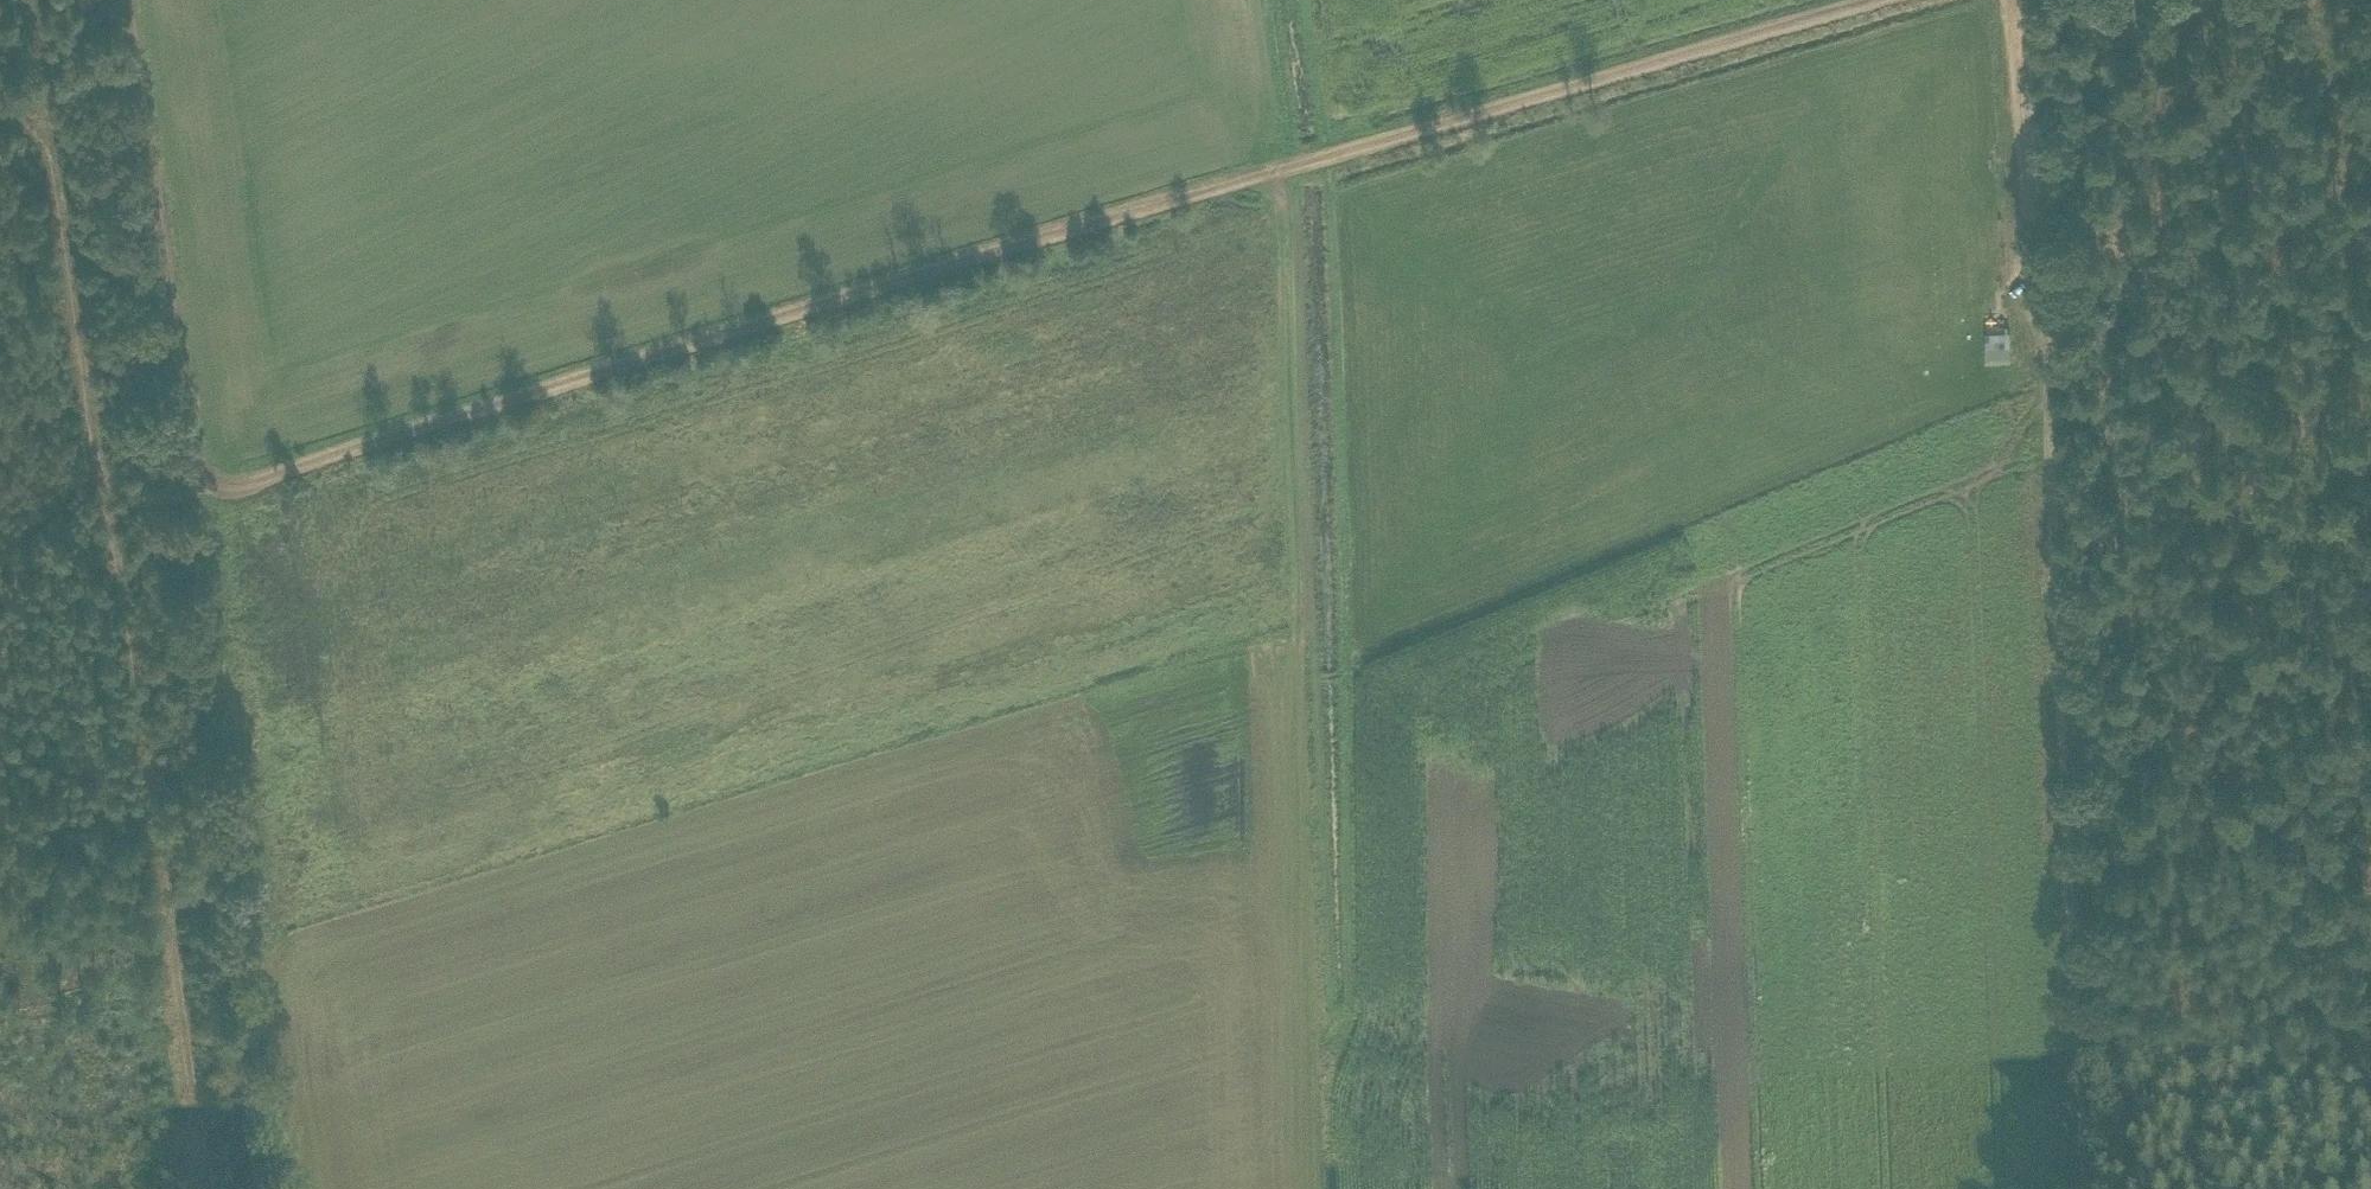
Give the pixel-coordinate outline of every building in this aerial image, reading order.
[(2010,331),(1984,333),(1986,362),(2011,361),(2010,331)]
